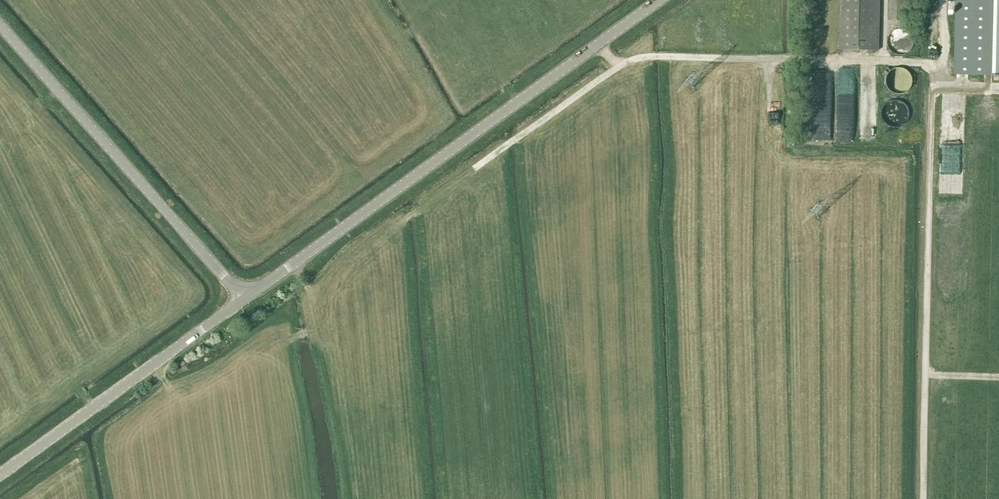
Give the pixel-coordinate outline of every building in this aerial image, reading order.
[(839,49),(879,50),(880,0),(840,0),(839,49)] [(905,0),(889,0),(889,19),(905,20),(905,0)] [(956,74),(998,75),(998,0),(958,0),(956,74)] [(897,20),(896,28),(908,28),(909,21),(897,20)] [(900,55),(902,55),(904,54),(906,53),(908,52),(909,51),(911,49),(912,48),(913,46),(913,44),(913,42),(913,40),(913,38),(912,36),(911,34),(909,32),(908,31),(906,30),(904,29),(902,29),(900,29),(898,29),(896,29),(894,30),(892,31),(891,33),(890,34),(889,36),(888,38),(887,40),(887,42),(887,44),(888,46),(889,48),(890,49),(891,51),(892,52),(894,53),(896,54),(898,55),(900,55)] [(899,94),(901,94),(903,93),(905,92),(906,91),(908,90),(909,88),(910,87),(911,85),(912,83),(912,81),(912,79),(911,77),(910,75),(909,73),(908,71),(906,70),(905,69),(903,68),(901,68),(899,67),(897,68),(895,68),(893,69),(891,70),(889,71),(888,73),(887,75),(886,77),(886,79),(885,81),(886,84),(887,87),(888,88),(889,90),(891,91),(893,92),(895,93),(897,94),(899,94)] [(895,122),(908,121),(907,105),(893,106),(895,122)]
